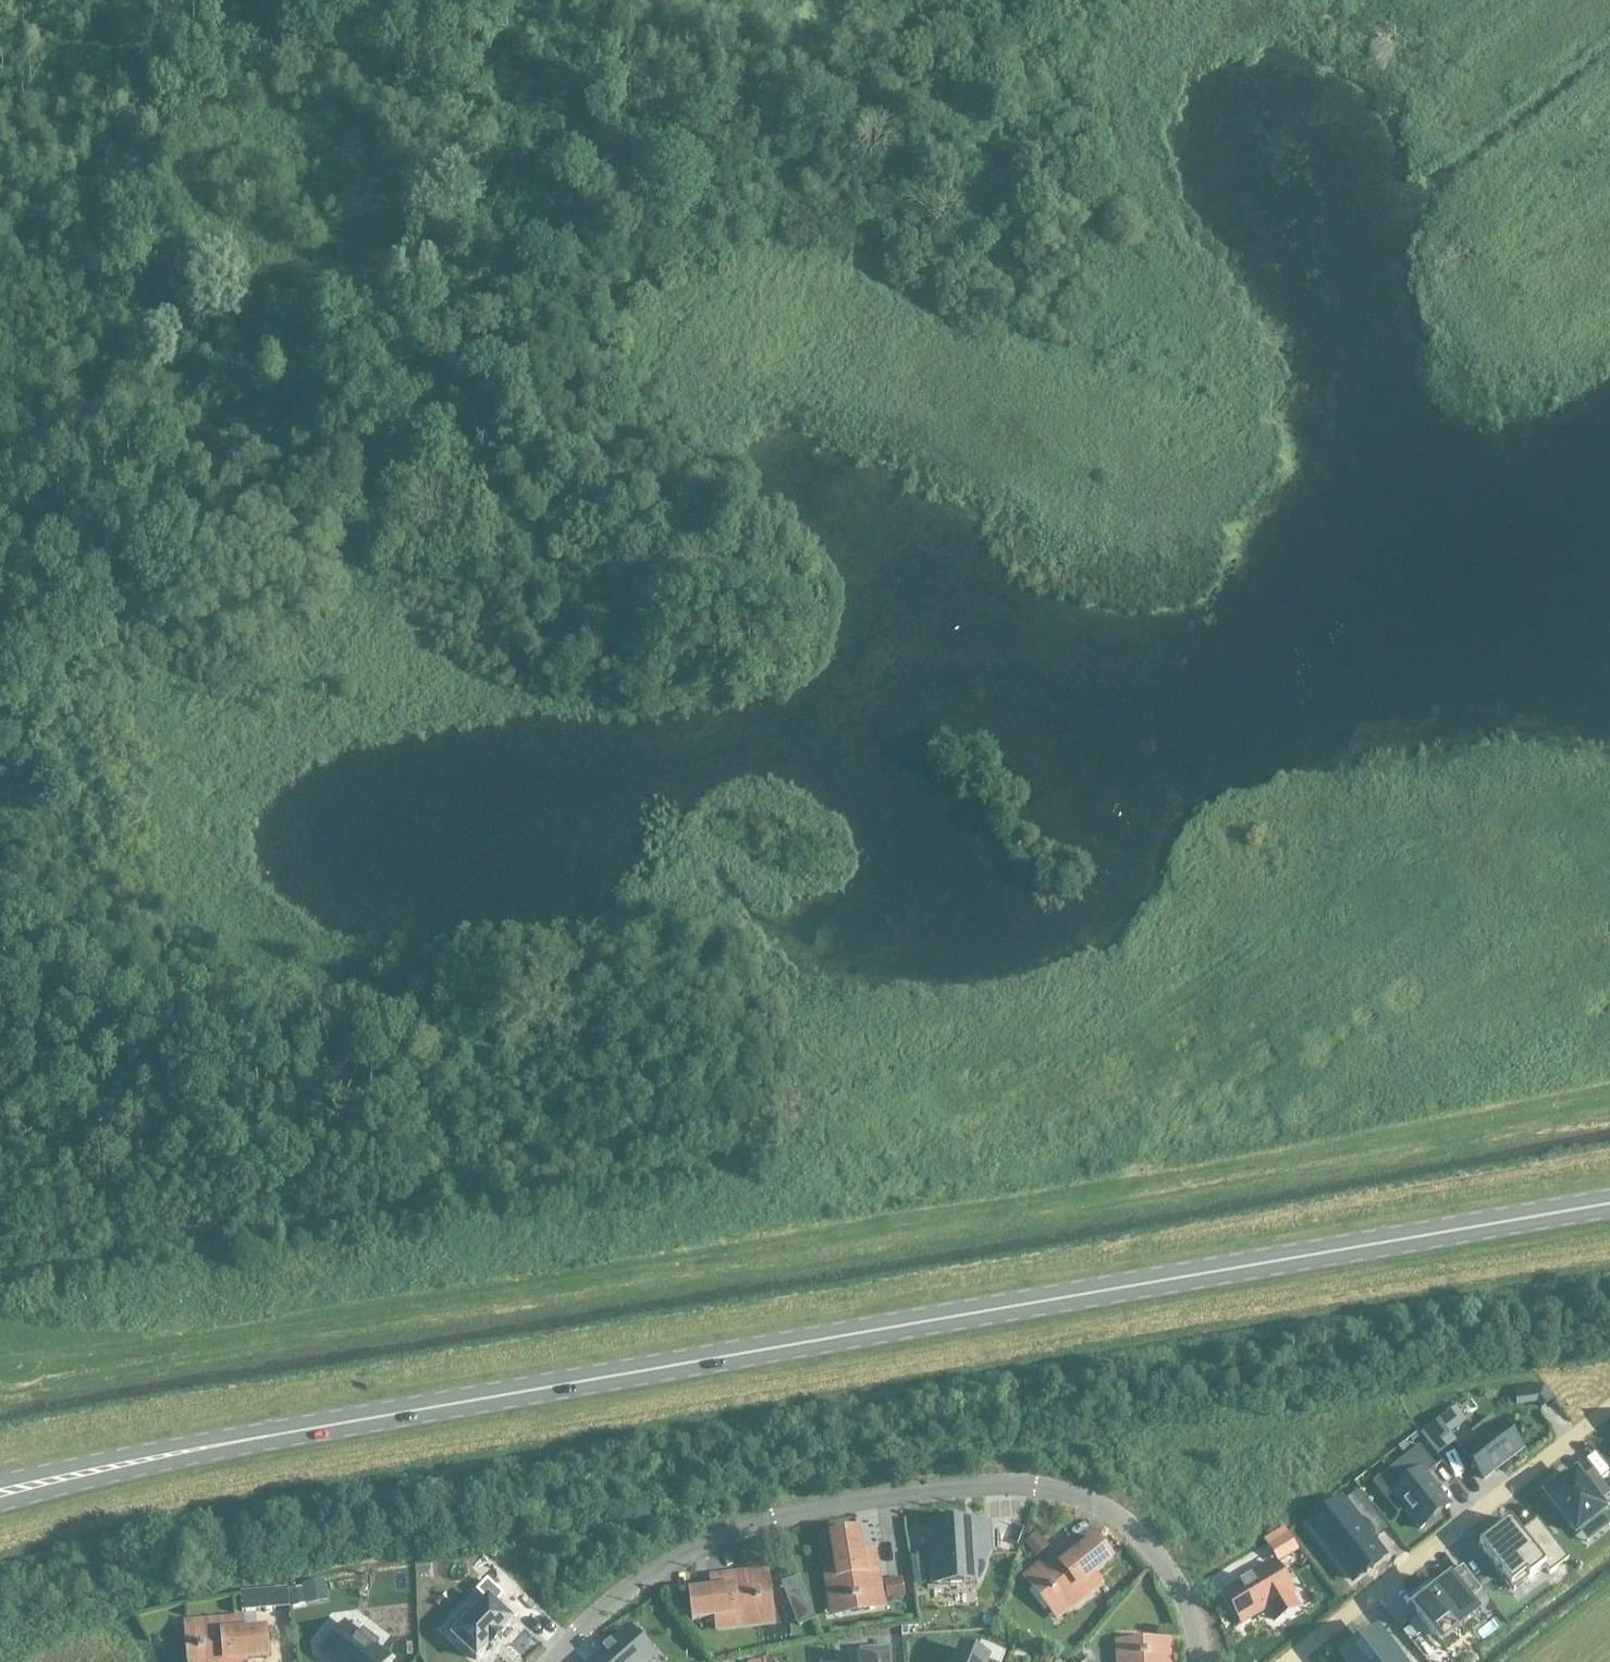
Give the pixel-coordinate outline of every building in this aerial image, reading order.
[(1500,1424),(1462,1454),(1483,1480),(1520,1450),(1500,1424)] [(1419,1447),(1389,1470),(1402,1486),(1391,1494),(1404,1510),(1419,1530),(1449,1506),(1425,1477),(1436,1469),(1419,1447)] [(1563,1482),(1545,1496),(1575,1533),(1603,1511),(1597,1504),(1609,1494),(1592,1472),(1580,1482),(1575,1476),(1565,1484),(1563,1482)] [(1358,1492),(1346,1501),(1364,1524),(1376,1515),(1358,1492)] [(1346,1513),(1318,1535),(1354,1581),(1367,1571),(1368,1572),(1373,1568),(1372,1567),(1382,1559),(1346,1513)] [(1509,1521),(1479,1545),(1514,1590),(1543,1567),(1545,1570),(1560,1559),(1546,1541),(1533,1551),(1509,1521)] [(987,1522),(932,1526),(936,1587),(976,1584),(974,1551),(988,1550),(987,1522)] [(880,1583),(875,1558),(862,1561),(856,1530),(830,1535),(834,1559),(829,1560),(836,1601),(851,1598),(851,1602),(858,1601),(857,1597),(866,1596),(868,1609),(883,1607),(882,1600),(880,1583)] [(1288,1536),(1269,1547),(1278,1562),(1297,1550),(1288,1536)] [(1024,1577),(1034,1589),(1045,1580),(1050,1587),(1047,1589),(1051,1595),(1054,1592),(1064,1605),(1096,1579),(1093,1575),(1113,1560),(1096,1538),(1071,1557),(1063,1546),(1024,1577)] [(1022,1554),(1034,1567),(1046,1556),(1035,1543),(1022,1554)] [(1273,1565),(1224,1594),(1241,1623),(1290,1593),(1273,1565)] [(1429,1601),(1414,1612),(1432,1636),(1437,1632),(1466,1610),(1467,1609),(1464,1605),(1481,1592),(1462,1567),(1430,1591),(1434,1597),(1429,1601)] [(754,1588),(768,1586),(766,1571),(717,1577),(719,1591),(688,1594),(691,1621),(716,1618),(716,1624),(758,1619),(756,1603),(759,1603),(758,1596),(755,1597),(754,1588)] [(880,1583),(882,1600),(904,1596),(901,1580),(880,1583)] [(303,1585),(306,1600),(326,1596),(323,1581),(303,1585)] [(477,1592),(487,1601),(452,1638),(476,1660),(488,1647),(490,1649),(501,1637),(500,1635),(512,1622),(494,1605),(502,1596),(487,1582),(477,1592)] [(269,1658),(267,1630),(236,1633),(235,1619),(186,1623),(188,1638),(201,1637),(202,1646),(197,1646),(198,1653),(203,1653),(203,1661),(245,1661),(245,1660),(269,1658)] [(358,1635),(345,1625),(321,1656),(329,1661),(385,1661),(388,1658),(375,1648),(379,1643),(362,1630),(358,1635)] [(592,1661),(642,1661),(648,1657),(625,1632),(611,1645),(604,1652),(592,1661)] [(1341,1659),(1343,1661),(1395,1661),(1396,1661),(1388,1650),(1380,1657),(1366,1639),(1341,1659)] [(1169,1642),(1154,1642),(1154,1656),(1146,1657),(1145,1653),(1139,1654),(1139,1657),(1124,1658),(1124,1661),(1170,1661),(1169,1642)] [(975,1656),(960,1650),(955,1661),(1001,1661),(1004,1653),(980,1643),(975,1656)] [(889,1649),(860,1652),(861,1661),(853,1661),(891,1661),(889,1649)]
